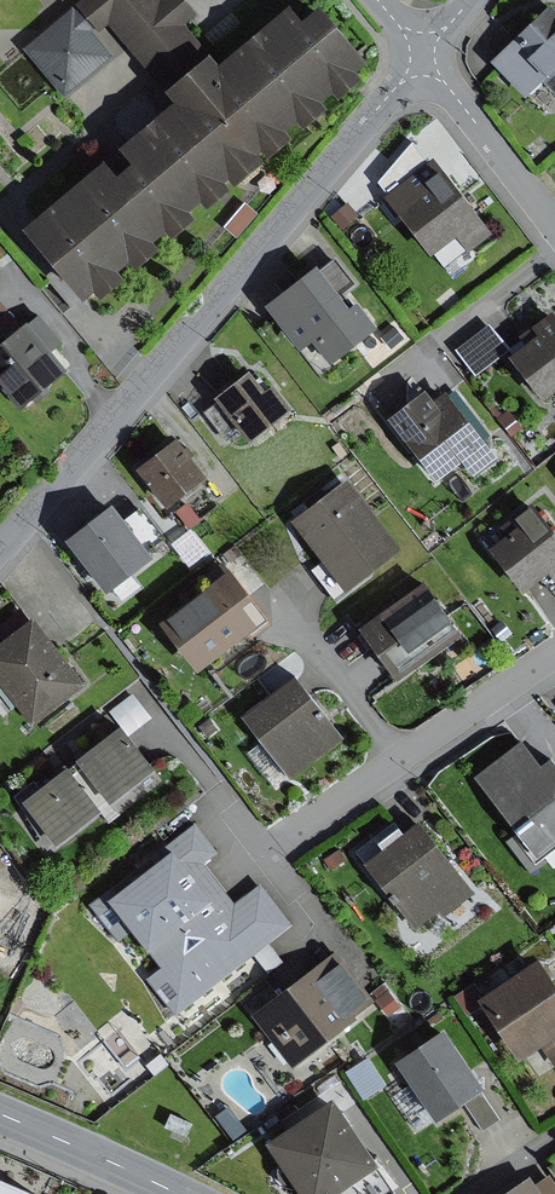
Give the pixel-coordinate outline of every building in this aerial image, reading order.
[(68,10),(95,42),(104,34),(168,111),(112,158),(125,174),(113,185),(101,171),(23,236),(77,301),(89,291),(95,299),(112,285),(106,278),(124,263),(130,271),(149,255),(142,247),(160,233),(166,240),(184,225),(178,217),(194,204),(202,213),(222,196),(214,187),(223,180),(231,189),(255,168),(248,159),(255,153),(263,162),(285,144),(278,136),(289,127),(296,136),(320,115),(313,107),(324,97),(332,106),(355,86),(348,77),(359,68),(314,16),(296,31),(285,18),(215,78),(177,34),(196,18),(181,0),(80,0),(68,10)] [(491,65),(524,99),(541,83),(554,98),(554,15),(548,8),(491,65)] [(95,42),(68,10),(23,50),(52,86),(63,98),(111,59),(95,42)] [(231,15),(206,37),(216,48),(242,27),(231,15)] [(423,195),(396,217),(429,258),(454,237),(467,254),(491,236),(437,168),(415,186),(423,195)] [(333,261),(315,275),(334,301),(353,287),(333,261)] [(313,272),(263,310),(296,354),(310,344),(328,368),(375,333),(354,306),(345,313),(334,301),(315,275),(313,272)] [(508,362),(541,404),(554,393),(554,320),(550,314),(528,331),(535,341),(508,362)] [(36,315),(22,327),(47,356),(61,344),(36,315)] [(487,326),(455,352),(475,377),(507,351),(487,326)] [(0,346),(0,396),(15,414),(62,374),(47,356),(22,327),(0,346)] [(246,376),(213,402),(247,446),(289,414),(270,389),(261,396),(246,376)] [(420,395),(386,422),(437,484),(460,465),(472,480),(496,460),(442,395),(429,406),(420,395)] [(174,444),(135,473),(164,512),(203,482),(174,444)] [(342,484),(289,526),(333,580),(345,594),(397,552),(342,484)] [(186,505),(175,513),(188,531),(199,523),(186,505)] [(487,552),(520,595),(535,584),(546,575),(554,586),(554,539),(528,505),(507,521),(514,531),(487,552)] [(140,510),(121,525),(144,557),(164,542),(140,510)] [(110,511),(62,548),(103,601),(151,565),(144,557),(121,525),(110,511)] [(227,576),(158,627),(193,674),(251,631),(238,614),(249,605),(227,576)] [(417,588),(355,634),(393,685),(455,639),(417,588)] [(0,645),(0,691),(29,728),(81,687),(30,622),(0,645)] [(500,623),(489,631),(499,643),(509,634),(500,623)] [(291,679),(239,720),(289,783),(341,741),(300,691),(291,679)] [(132,695),(110,712),(128,737),(151,720),(132,695)] [(190,704),(177,714),(187,727),(200,716),(190,704)] [(210,719),(199,727),(208,739),(219,731),(210,719)] [(116,734),(74,767),(107,809),(150,776),(116,734)] [(475,782),(534,860),(554,845),(554,771),(546,760),(533,770),(517,750),(475,782)] [(63,773),(19,807),(53,851),(98,817),(63,773)] [(194,826),(89,907),(116,941),(127,932),(146,956),(225,896),(202,866),(216,855),(194,826)] [(414,826),(363,869),(415,931),(437,913),(443,920),(472,895),(414,826)] [(339,852),(324,861),(330,871),(345,861),(339,852)] [(234,908),(225,896),(146,956),(157,971),(145,980),(174,1017),(290,928),(259,888),(234,908)] [(334,953),(251,1018),(292,1069),(374,1004),(334,953)] [(475,1005),(516,1066),(554,1041),(554,1000),(533,967),(475,1005)] [(387,992),(375,1002),(388,1018),(400,1008),(387,992)] [(443,1036),(396,1067),(435,1127),(465,1107),(482,1095),(443,1036)] [(365,1060),(345,1074),(364,1102),(384,1088),(365,1060)] [(500,1120),(482,1095),(465,1107),(482,1132),(500,1120)] [(266,1148),(295,1193),(341,1193),(374,1173),(368,1163),(331,1106),(266,1148)] [(169,1116),(163,1130),(185,1139),(191,1126),(169,1116)] [(368,1163),(374,1173),(341,1193),(393,1193),(397,1191),(375,1159),(368,1163)] [(0,1171),(0,1193),(39,1193),(41,1189),(0,1171)] [(530,1190),(533,1193),(554,1193),(554,1189),(547,1178),(530,1190)] [(509,1193),(533,1193),(530,1190),(526,1183),(509,1193)]
